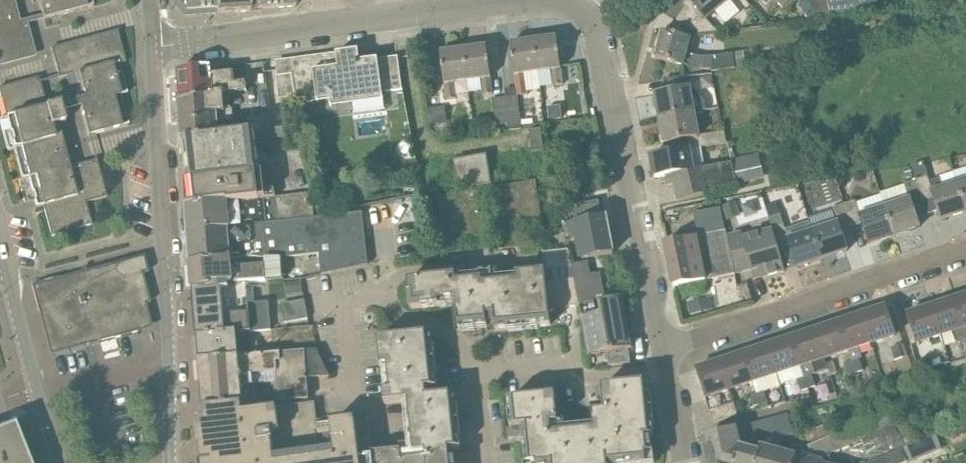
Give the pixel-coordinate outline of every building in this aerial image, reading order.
[(12,0),(0,0),(0,52),(3,62),(33,54),(24,23),(19,24),(12,0)] [(44,18),(93,6),(92,0),(39,0),(44,18)] [(179,6),(186,6),(187,14),(218,12),(218,13),(226,13),(226,3),(242,2),(242,13),(250,12),(250,10),(294,8),(294,0),(179,0),(179,6)] [(717,32),(707,19),(730,0),(690,0),(676,20),(698,33),(717,32)] [(794,1),(793,0),(757,0),(768,13),(779,4),(783,9),(794,1)] [(801,3),(804,15),(811,18),(815,17),(818,12),(815,0),(802,0),(801,3)] [(832,18),(828,0),(815,0),(818,12),(820,20),(832,18)] [(832,18),(866,14),(862,0),(828,0),(832,18)] [(943,9),(944,18),(945,23),(958,21),(956,7),(943,9)] [(877,17),(862,17),(862,26),(877,26),(877,17)] [(73,74),(79,98),(60,103),(47,106),(39,76),(0,87),(0,93),(6,117),(0,119),(0,120),(8,150),(16,148),(23,177),(23,178),(29,176),(37,206),(44,204),(52,234),(92,224),(86,201),(107,196),(105,187),(97,158),(69,166),(69,165),(62,136),(66,135),(63,123),(65,122),(62,110),(81,105),(89,135),(129,124),(121,94),(128,93),(127,92),(120,63),(127,61),(126,60),(118,30),(52,47),(59,76),(73,72),(73,74)] [(720,70),(735,68),(734,53),(711,55),(711,57),(701,57),(687,54),(691,38),(662,31),(655,58),(700,69),(712,69),(712,70),(720,70)] [(537,73),(539,73),(551,71),(552,86),(563,84),(557,37),(533,40),(537,73)] [(544,123),(539,73),(537,73),(533,40),(510,43),(517,95),(505,97),(509,123),(509,130),(521,129),(517,96),(528,94),(532,125),(544,123)] [(464,49),(468,81),(480,80),(482,95),(493,94),(488,46),(464,49)] [(455,83),(468,81),(464,49),(440,52),(446,100),(457,98),(455,83)] [(335,58),(277,66),(278,75),(279,75),(282,100),(289,99),(289,97),(305,95),(306,102),(330,100),(331,105),(383,99),(383,96),(396,94),(396,90),(402,89),(398,56),(360,61),(359,50),(334,53),(335,58)] [(757,55),(745,57),(746,67),(758,66),(757,55)] [(765,62),(765,55),(757,55),(758,63),(765,62)] [(214,95),(212,75),(211,68),(178,70),(181,101),(214,95)] [(183,140),(239,133),(238,119),(234,120),(233,109),(226,109),(225,92),(246,90),(247,83),(233,84),(233,73),(212,75),(214,95),(181,101),(180,101),(183,140)] [(659,118),(695,112),(691,88),(715,85),(713,74),(684,79),(686,88),(655,94),(659,118)] [(496,125),(509,123),(505,97),(493,99),(496,125)] [(444,106),(431,108),(432,124),(446,123),(444,106)] [(561,106),(549,108),(550,120),(562,119),(561,106)] [(691,149),(701,147),(727,142),(725,131),(699,136),(695,112),(659,118),(664,142),(689,138),(691,149)] [(259,118),(260,130),(272,128),(270,117),(259,118)] [(185,182),(259,170),(256,141),(283,138),(282,128),(277,128),(272,128),(260,130),(239,133),(183,140),(187,181),(185,181),(185,182)] [(532,151),(544,150),(541,129),(530,131),(532,151)] [(701,147),(691,149),(650,156),(654,178),(668,175),(670,186),(674,185),(678,202),(738,186),(733,162),(705,167),(701,147)] [(492,186),(487,154),(453,160),(458,192),(436,197),(443,241),(491,233),(483,189),(488,188),(496,232),(543,224),(536,181),(492,186)] [(739,185),(764,179),(758,154),(733,160),(739,185)] [(957,182),(942,187),(940,178),(930,181),(923,162),(912,166),(915,176),(916,179),(916,180),(924,204),(927,214),(938,210),(941,219),(965,211),(965,210),(957,182)] [(908,179),(915,176),(912,166),(904,169),(908,179)] [(229,203),(265,198),(276,197),(272,179),(271,170),(259,172),(259,170),(185,182),(188,208),(229,203)] [(418,176),(404,177),(405,189),(419,189),(418,176)] [(965,210),(965,179),(957,182),(965,210)] [(913,208),(924,204),(916,180),(904,183),(909,197),(884,205),(894,235),(919,226),(913,208)] [(314,217),(312,193),(276,197),(281,224),(314,217)] [(188,208),(190,234),(281,224),(276,197),(265,198),(229,203),(188,208)] [(894,235),(884,205),(860,213),(856,200),(844,204),(852,228),(862,224),(869,243),(894,235)] [(735,202),(723,206),(727,220),(739,216),(735,202)] [(841,232),(852,228),(844,204),(830,208),(835,222),(812,229),(822,259),(847,250),(841,232)] [(190,234),(193,263),(233,259),(321,253),(322,275),(368,264),(362,213),(314,217),(281,224),(190,234)] [(822,259),(812,229),(810,222),(786,230),(780,214),(769,218),(773,231),(779,251),(790,248),(797,267),(822,259)] [(575,233),(580,259),(588,258),(613,254),(606,216),(562,224),(564,234),(575,233)] [(675,287),(735,274),(726,230),(665,243),(675,287)] [(785,271),(779,251),(773,231),(743,239),(741,234),(728,237),(736,274),(751,269),(751,271),(755,270),(760,273),(762,278),(785,271)] [(144,255),(31,286),(38,311),(42,310),(53,351),(99,338),(98,335),(147,321),(142,305),(150,303),(142,273),(149,271),(144,255)] [(233,267),(233,260),(230,260),(193,263),(193,290),(211,288),(211,284),(246,284),(267,282),(266,265),(233,267)] [(572,267),(574,278),(578,304),(579,305),(599,302),(607,300),(602,272),(591,274),(589,260),(580,262),(572,265),(572,266),(572,267)] [(549,325),(548,307),(546,280),(545,273),(496,278),(496,274),(408,280),(410,308),(458,304),(459,325),(486,322),(485,314),(496,313),(498,331),(549,325)] [(548,307),(578,304),(574,278),(546,280),(548,307)] [(300,281),(286,283),(287,294),(302,292),(300,281)] [(193,290),(197,338),(251,333),(271,330),(268,302),(248,304),(246,284),(211,284),(211,288),(193,290)] [(956,299),(965,331),(965,295),(956,299)] [(601,314),(607,352),(632,349),(623,298),(607,300),(599,302),(601,314)] [(956,299),(931,306),(941,336),(955,332),(958,343),(959,342),(963,353),(965,352),(965,331),(956,299)] [(906,315),(916,344),(941,336),(931,306),(906,315)] [(862,315),(871,345),(896,337),(886,307),(862,315)] [(588,355),(607,352),(601,314),(582,317),(588,355)] [(858,349),(871,345),(862,315),(838,323),(848,352),(851,362),(855,374),(863,371),(859,359),(861,359),(858,349)] [(815,330),(825,360),(833,357),(848,352),(838,323),(815,330)] [(812,375),(828,370),(825,360),(815,330),(791,338),(808,389),(815,387),(812,378),(812,375)] [(199,361),(305,352),(260,355),(259,343),(252,343),(251,333),(197,338),(199,361)] [(374,462),(455,462),(453,450),(460,450),(455,395),(437,397),(431,334),(378,339),(385,404),(404,402),(407,445),(401,445),(401,452),(373,454),(374,462)] [(801,392),(808,389),(791,338),(768,346),(780,385),(782,385),(797,380),(801,392)] [(895,360),(908,357),(904,344),(891,348),(895,360)] [(743,354),(753,383),(756,392),(760,405),(768,402),(764,390),(780,385),(768,346),(743,354)] [(305,352),(307,379),(330,377),(318,350),(305,352)] [(276,403),(310,400),(307,379),(305,352),(199,361),(203,408),(241,406),(255,404),(255,383),(275,382),(276,403)] [(730,390),(753,383),(743,354),(721,361),(730,390)] [(933,369),(929,356),(922,359),(926,371),(933,369)] [(705,398),(730,390),(721,361),(696,369),(705,398)] [(847,376),(855,374),(851,362),(843,365),(847,376)] [(524,437),(525,462),(654,462),(651,425),(654,425),(649,383),(603,387),(604,411),(594,412),(595,424),(558,427),(556,395),(510,399),(512,427),(523,426),(524,437)] [(748,395),(752,408),(760,405),(756,392),(748,395)] [(713,423),(738,415),(734,403),(709,410),(713,423)] [(242,414),(241,406),(203,408),(206,418),(209,440),(201,442),(204,462),(374,462),(373,454),(370,419),(318,426),(316,405),(242,414)] [(917,443),(909,423),(897,421),(891,408),(836,434),(797,451),(796,457),(794,462),(832,462),(829,455),(863,440),(870,461),(917,443)] [(776,451),(783,439),(792,436),(787,415),(706,436),(712,462),(772,462),(776,451)] [(803,444),(795,447),(797,451),(836,434),(830,423),(800,437),(803,444)] [(16,425),(0,431),(0,462),(31,462),(16,425)] [(523,426),(508,428),(509,438),(524,437),(523,426)] [(942,449),(935,435),(918,443),(917,443),(870,461),(865,462),(908,462),(942,449)] [(796,457),(776,451),(772,462),(794,462),(796,457)]
